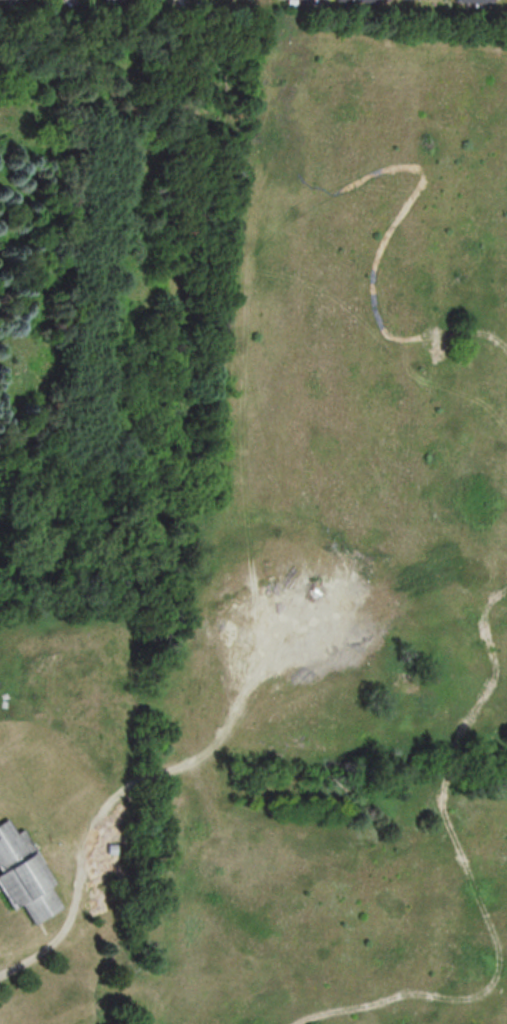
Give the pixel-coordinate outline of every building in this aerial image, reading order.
[(9,909),(20,903),(31,923),(61,907),(48,885),(51,883),(21,828),(14,832),(6,819),(0,822),(0,892),(9,909)]
